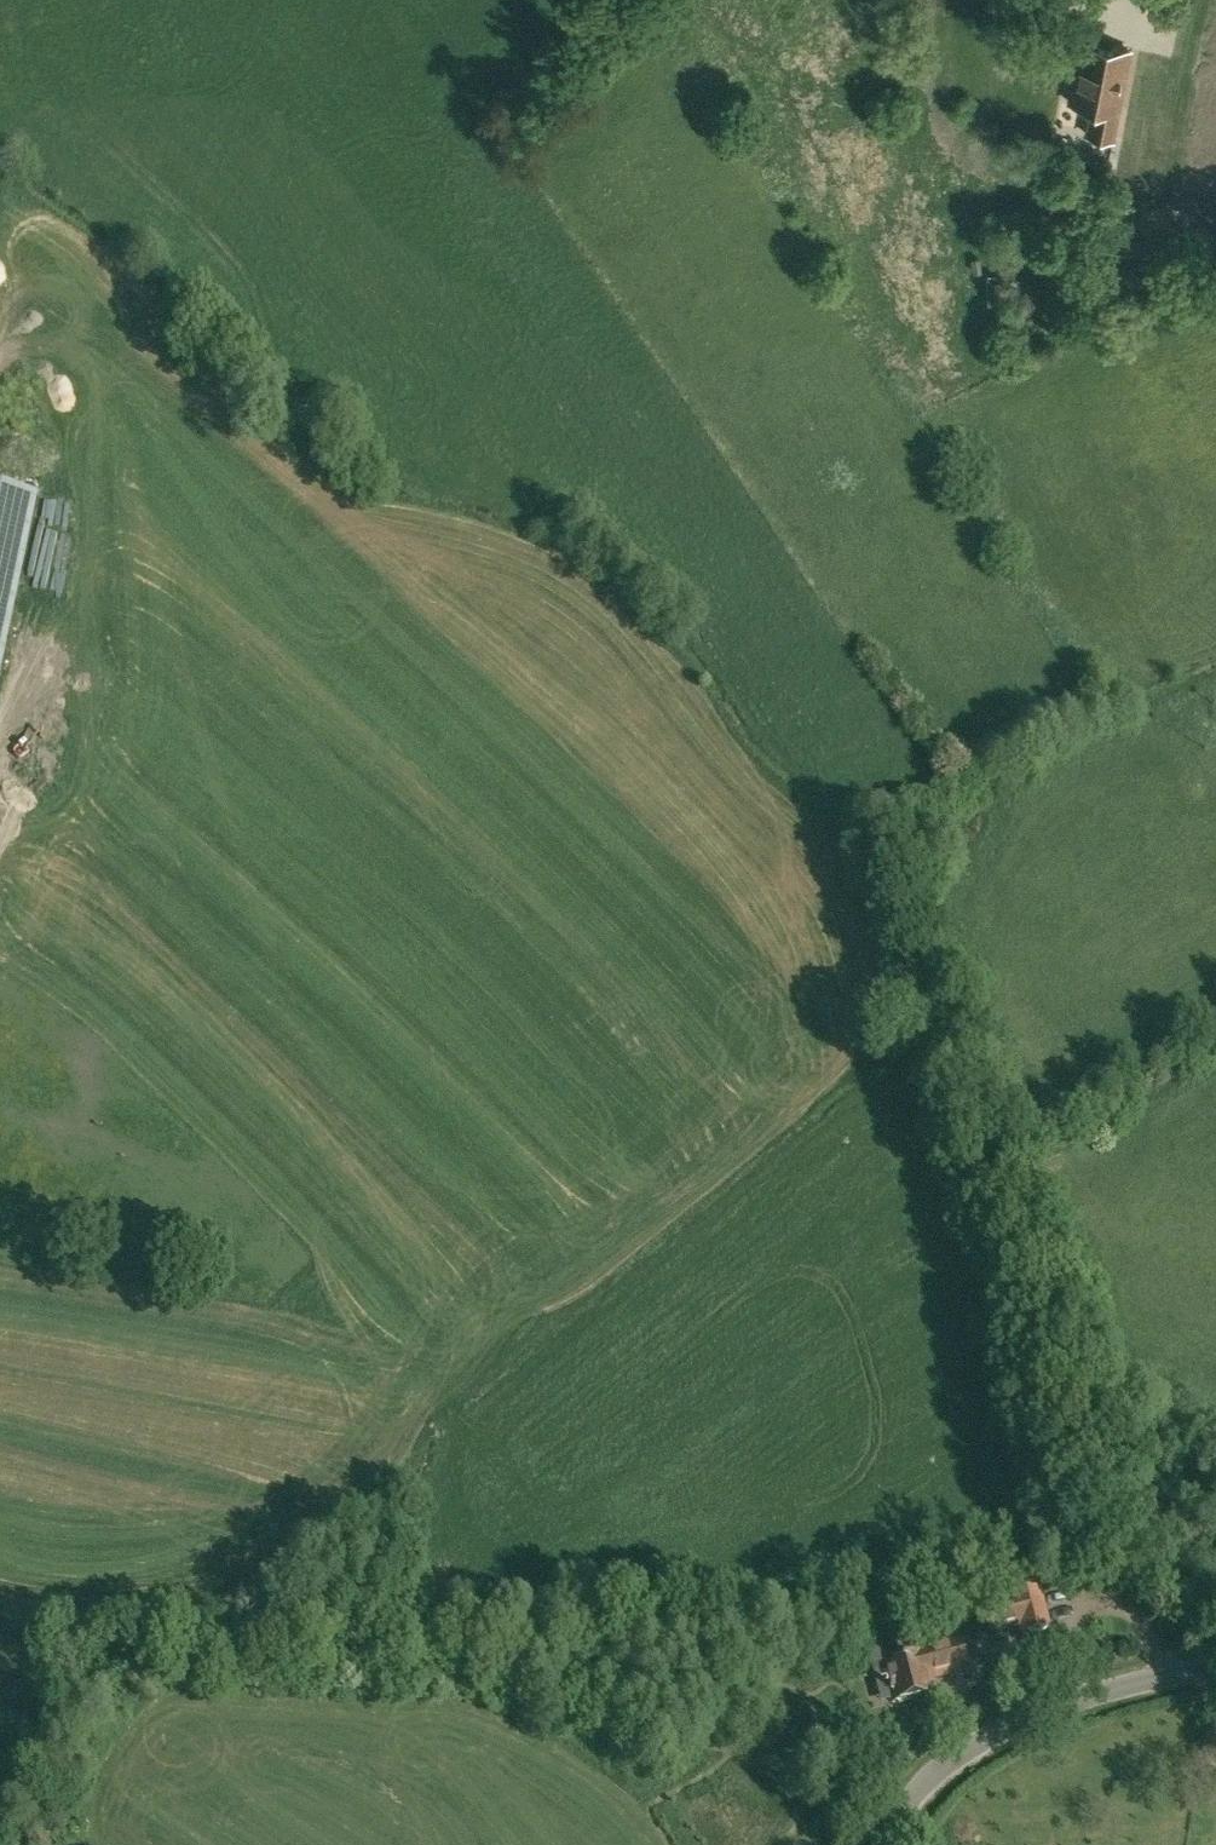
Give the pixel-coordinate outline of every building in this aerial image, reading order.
[(1086,132),(1112,137),(1129,49),(1080,40),(1069,100),(1092,105),(1086,132)] [(37,494),(0,486),(0,669),(37,494)] [(983,1608),(989,1630),(1020,1622),(1023,1635),(1049,1628),(1039,1591),(1013,1597),(1014,1600),(983,1608)] [(885,1669),(893,1703),(932,1693),(929,1681),(930,1680),(929,1679),(967,1669),(960,1642),(922,1652),(918,1639),(908,1642),(907,1642),(894,1645),(893,1645),(894,1647),(868,1653),(873,1672),(885,1669)]
